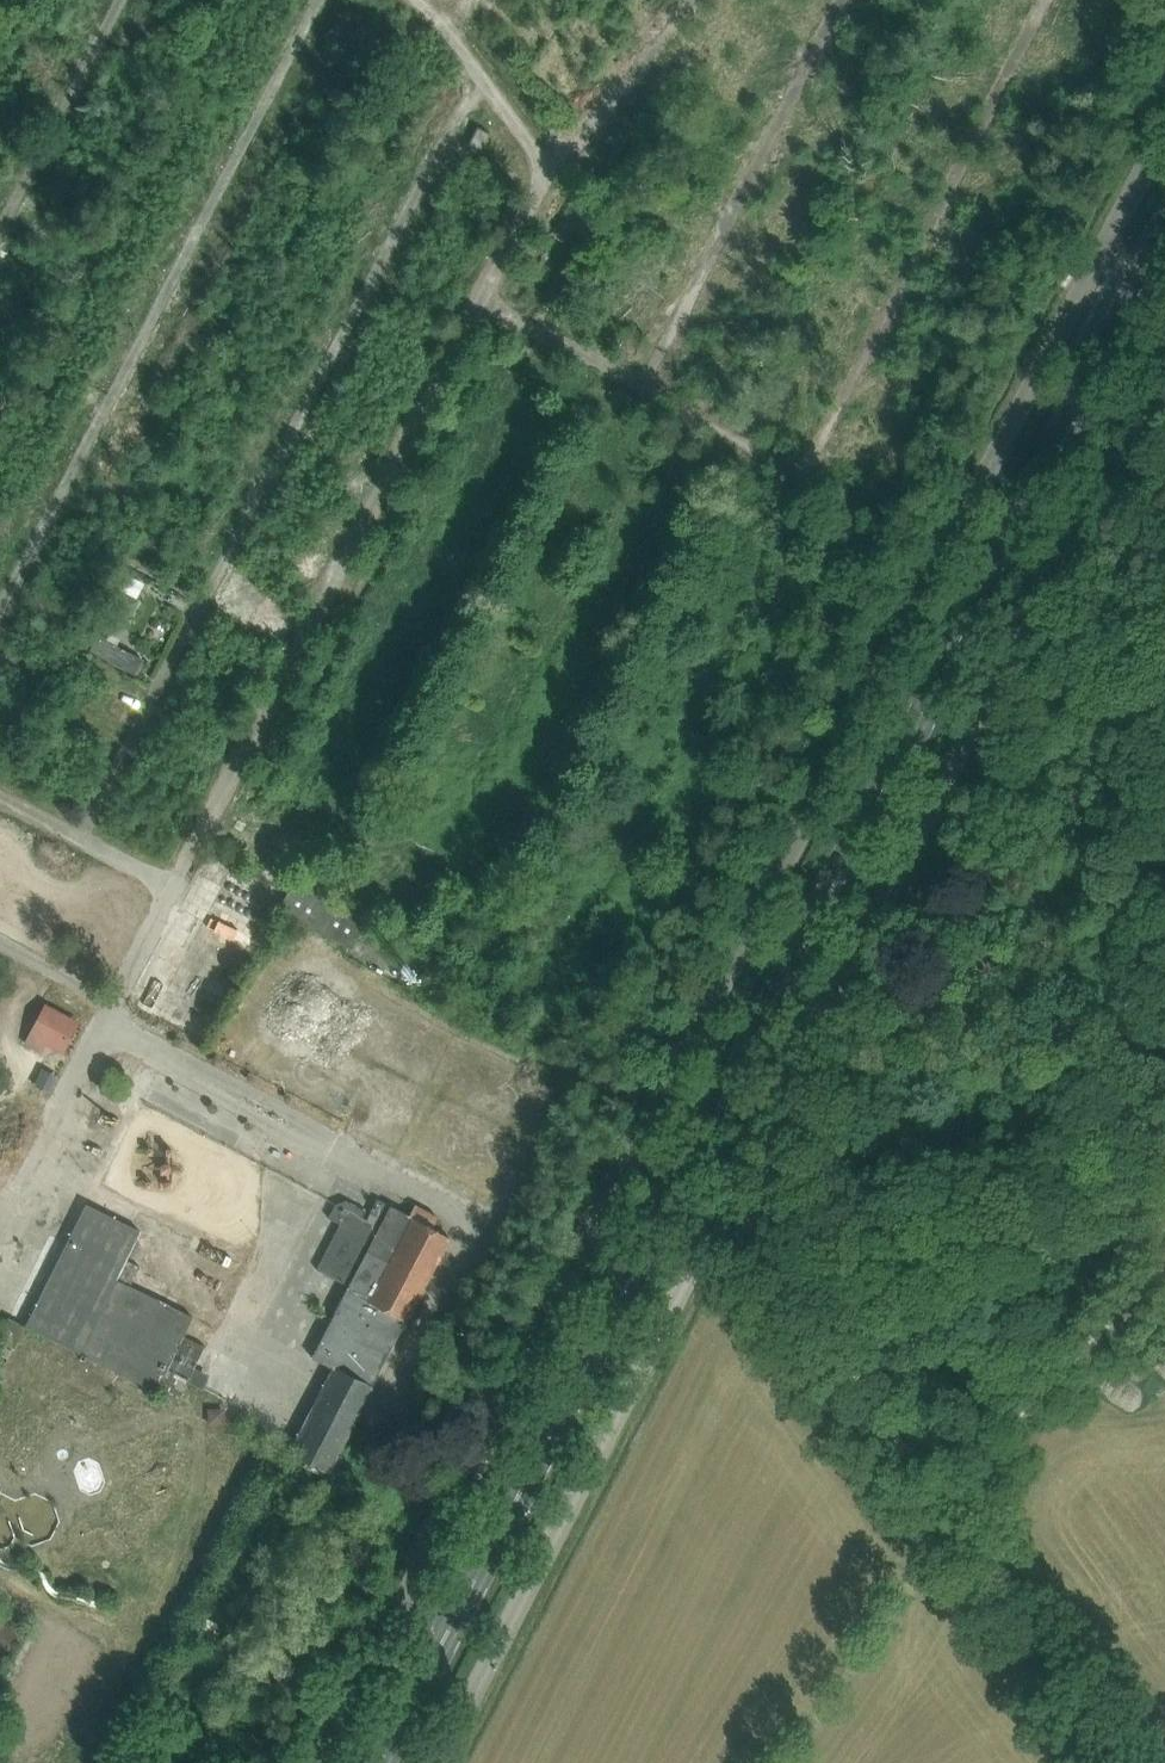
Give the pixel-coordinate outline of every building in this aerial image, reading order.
[(104,8),(107,0),(82,0),(104,8)] [(197,11),(212,19),(222,0),(203,0),(197,11)] [(779,0),(758,0),(772,10),(779,0)] [(926,9),(930,0),(905,0),(926,9)] [(477,126),(469,143),(481,149),(490,133),(477,126)] [(213,135),(205,152),(218,158),(225,141),(213,135)] [(463,147),(454,164),(471,173),(480,155),(463,147)] [(485,159),(479,172),(498,181),(505,167),(485,159)] [(200,220),(204,208),(184,201),(179,213),(200,220)] [(167,247),(158,264),(173,271),(181,255),(167,247)] [(238,329),(233,347),(246,351),(251,332),(238,329)] [(107,334),(97,346),(111,356),(120,344),(107,334)] [(376,374),(396,381),(400,369),(380,362),(376,374)] [(294,478),(353,511),(369,482),(310,449),(294,478)] [(150,525),(156,511),(140,505),(135,519),(150,525)] [(16,536),(0,533),(0,549),(13,552),(16,536)] [(125,575),(118,589),(135,598),(142,584),(125,575)] [(225,612),(240,619),(247,602),(232,596),(225,612)] [(106,612),(97,629),(107,635),(116,618),(106,612)] [(265,649),(270,636),(254,630),(248,642),(265,649)] [(131,701),(92,687),(98,671),(79,664),(73,680),(93,688),(87,702),(125,716),(131,701)] [(2,837),(21,841),(24,828),(5,824),(2,837)] [(97,898),(104,883),(91,877),(83,892),(97,898)] [(349,943),(364,915),(295,877),(280,905),(349,943)] [(234,946),(253,954),(258,943),(238,935),(234,946)] [(344,976),(355,949),(342,944),(332,971),(344,976)] [(46,1003),(29,1034),(48,1044),(63,1052),(80,1021),(46,1003)] [(339,1108),(356,1072),(345,1066),(327,1102),(339,1108)] [(43,1068),(34,1085),(50,1093),(58,1077),(43,1068)] [(2,1160),(12,1147),(0,1138),(0,1159),(2,1160)] [(372,1386),(371,1386),(404,1321),(405,1321),(450,1236),(432,1227),(437,1217),(415,1205),(410,1215),(377,1199),(367,1219),(362,1216),(365,1210),(345,1199),(335,1204),(329,1216),(341,1223),(317,1269),(349,1285),(312,1357),(332,1368),(289,1452),(328,1471),(372,1386)] [(140,1230),(85,1203),(24,1325),(8,1317),(0,1334),(0,1340),(14,1347),(25,1325),(81,1354),(79,1357),(84,1360),(86,1356),(156,1390),(157,1389),(179,1400),(205,1345),(184,1335),(193,1316),(130,1285),(140,1266),(125,1259),(140,1230)]
